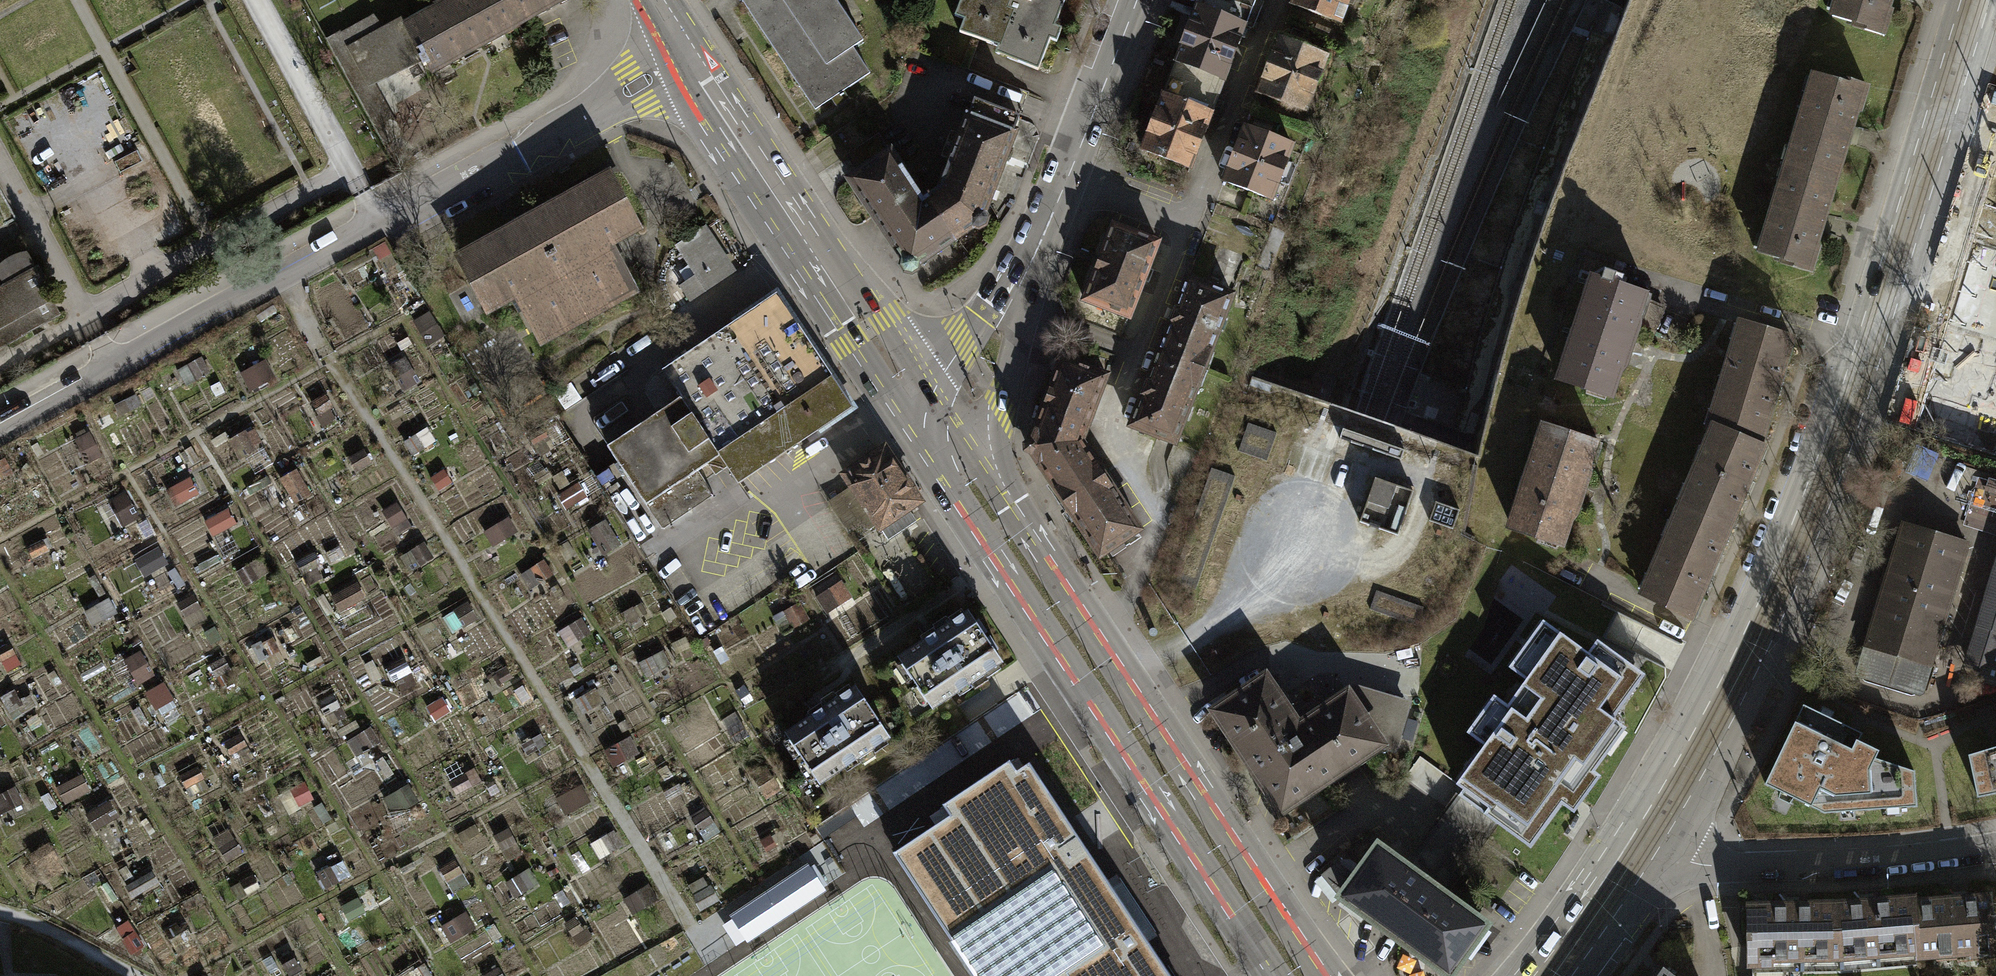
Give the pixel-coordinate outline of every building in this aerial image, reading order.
[(486,0),(454,0),(450,2),(448,1),(436,7),(437,9),(407,26),(405,26),(421,55),(423,54),(424,56),(432,71),(435,69),(433,66),(445,59),(447,63),(489,40),(487,36),(501,28),(486,0)] [(501,28),(516,20),(518,24),(561,0),(486,0),(501,28)] [(741,6),(811,110),(866,73),(848,47),(859,40),(832,0),(750,0),(741,6)] [(955,31),(1017,55),(1014,62),(1034,70),(1061,0),(967,0),(955,31)] [(1192,7),(1240,25),(1250,0),(1194,0),(1192,7)] [(1288,3),(1337,22),(1345,0),(1289,0),(1288,3)] [(1882,34),(1889,10),(1886,9),(1888,0),(1835,0),(1830,14),(1853,21),(1852,25),(1882,34)] [(1192,7),(1171,61),(1219,79),(1232,46),(1240,25),(1192,7)] [(355,91),(424,56),(423,54),(421,55),(405,26),(407,26),(403,19),(383,30),(374,16),(341,35),(340,33),(330,38),(330,41),(328,42),(355,91)] [(1262,73),(1255,92),(1304,110),(1324,56),(1275,38),(1262,73)] [(1248,48),(1241,45),(1232,69),(1238,72),(1248,48)] [(1171,61),(1158,95),(1206,114),(1213,97),(1219,79),(1171,61)] [(1859,111),(1866,87),(1837,78),(1835,81),(1813,74),(1790,148),(1794,149),(1789,164),(1836,178),(1847,142),(1851,143),(1856,128),(1850,126),(1855,110),(1859,111)] [(1206,114),(1158,95),(1137,149),(1185,168),(1206,114)] [(855,172),(845,179),(899,262),(910,264),(971,224),(978,215),(1016,118),(970,101),(954,143),(936,188),(917,200),(885,152),(855,172)] [(1231,153),(1220,180),(1268,198),(1288,144),(1240,126),(1231,153)] [(845,155),(855,172),(885,152),(889,149),(878,134),(845,155)] [(1780,261),(1810,270),(1818,246),(1814,245),(1819,229),(1824,230),(1829,215),(1825,214),(1836,178),(1789,164),(1784,180),(1780,179),(1758,251),(1781,257),(1780,261)] [(1975,242),(1995,251),(1995,174),(1975,242)] [(605,177),(455,259),(482,308),(512,291),(521,308),(519,309),(536,339),(629,288),(613,259),(611,260),(601,242),(632,226),(605,177)] [(1094,261),(1079,299),(1124,316),(1153,241),(1108,224),(1094,261)] [(704,225),(675,245),(697,276),(681,287),(691,302),(736,271),(704,225)] [(54,314),(46,299),(49,298),(33,268),(0,286),(0,344),(54,314)] [(1155,351),(1199,368),(1227,294),(1183,277),(1169,314),(1155,351)] [(1559,378),(1608,395),(1619,364),(1631,327),(1641,330),(1651,334),(1661,305),(1648,301),(1650,296),(1593,277),(1568,351),(1559,378)] [(1926,403),(1975,426),(1976,424),(1982,416),(1988,418),(1989,419),(1994,417),(1993,414),(1995,403),(1995,297),(1978,294),(1979,287),(1962,284),(1926,403)] [(677,397),(603,446),(657,528),(710,494),(694,470),(715,455),(734,483),(848,407),(772,293),(658,368),(677,397)] [(1712,428),(1760,446),(1790,340),(1740,325),(1731,352),(1729,359),(1709,427),(1712,428)] [(1145,377),(1126,425),(1171,442),(1199,368),(1155,351),(1145,377)] [(1040,407),(1084,423),(1102,373),(1091,369),(1058,357),(1040,407)] [(1084,423),(1040,407),(1024,446),(1060,501),(1099,475),(1077,440),(1084,423)] [(1269,460),(1279,434),(1251,423),(1241,450),(1269,460)] [(1511,527),(1560,543),(1587,463),(1593,464),(1599,446),(1565,435),(1545,428),(1511,527)] [(1682,505),(1729,524),(1760,446),(1712,428),(1682,505)] [(1404,452),(1344,431),(1341,439),(1401,460),(1404,452)] [(840,474),(883,539),(912,521),(904,509),(915,502),(880,448),(840,474)] [(284,477),(295,504),(312,497),(301,470),(284,477)] [(1099,475),(1060,501),(1097,555),(1136,529),(1099,475)] [(192,478),(171,488),(178,502),(198,492),(192,478)] [(1414,494),(1376,480),(1359,527),(1371,531),(1398,541),(1414,494)] [(124,528),(141,518),(128,493),(110,502),(124,528)] [(1460,512),(1436,504),(1430,523),(1453,531),(1460,512)] [(1690,617),(1729,524),(1682,505),(1643,592),(1690,617)] [(231,509),(207,520),(214,536),(239,525),(231,509)] [(1922,692),(1966,542),(1901,523),(1857,672),(1922,692)] [(160,549),(142,559),(151,575),(169,565),(160,549)] [(1995,604),(1995,549),(1959,671),(1975,676),(1995,604)] [(846,582),(817,593),(826,615),(854,604),(846,582)] [(179,602),(190,628),(208,620),(197,595),(179,602)] [(1975,676),(1994,683),(1995,682),(1995,604),(1975,676)] [(964,609),(893,656),(928,708),(999,661),(964,609)] [(1485,740),(1447,791),(1454,796),(1491,823),(1523,846),(1561,795),(1576,805),(1581,798),(1603,769),(1596,764),(1628,720),(1615,711),(1648,667),(1643,664),(1599,631),(1588,645),(1542,611),(1506,660),(1527,675),(1508,700),(1493,689),(1466,726),(1485,740)] [(142,652),(127,660),(142,685),(157,677),(142,652)] [(1309,797),(1309,790),(1347,765),(1353,766),(1366,758),(1366,753),(1380,744),(1347,693),(1304,721),(1291,719),(1264,678),(1215,710),(1224,723),(1222,731),(1230,743),(1237,743),(1261,780),(1260,788),(1269,799),(1274,800),(1280,809),(1290,803),(1296,804),(1309,797)] [(166,682),(149,691),(161,714),(177,705),(166,682)] [(852,686),(781,732),(815,783),(886,737),(852,686)] [(1354,688),(1347,693),(1380,744),(1393,747),(1406,704),(1354,688)] [(1916,806),(1914,771),(1875,759),(1879,751),(1859,741),(1862,733),(1803,705),(1765,784),(1824,812),(1916,806)] [(1969,755),(1978,797),(1995,793),(1995,747),(1969,755)] [(893,853),(975,975),(1172,975),(1069,821),(1029,762),(1016,771),(1009,761),(944,805),(950,814),(893,853)] [(1400,866),(1439,894),(1450,880),(1491,823),(1454,796),(1400,866)] [(1444,970),(1480,923),(1439,894),(1400,866),(1374,847),(1353,876),(1333,861),(1322,871),(1339,893),(1444,970)] [(807,869),(735,917),(748,936),(820,888),(807,869)] [(1990,894),(1914,900),(1918,949),(1918,954),(1970,950),(1970,954),(1994,953),(1990,894)] [(1861,902),(1839,903),(1839,957),(1902,953),(1902,949),(1918,949),(1914,900),(1914,896),(1861,898),(1861,902)] [(1839,957),(1839,903),(1748,904),(1749,964),(1753,964),(1771,964),(1771,957),(1788,957),(1839,957)] [(1753,964),(1753,975),(1788,975),(1788,957),(1771,957),(1771,964),(1753,964)]
